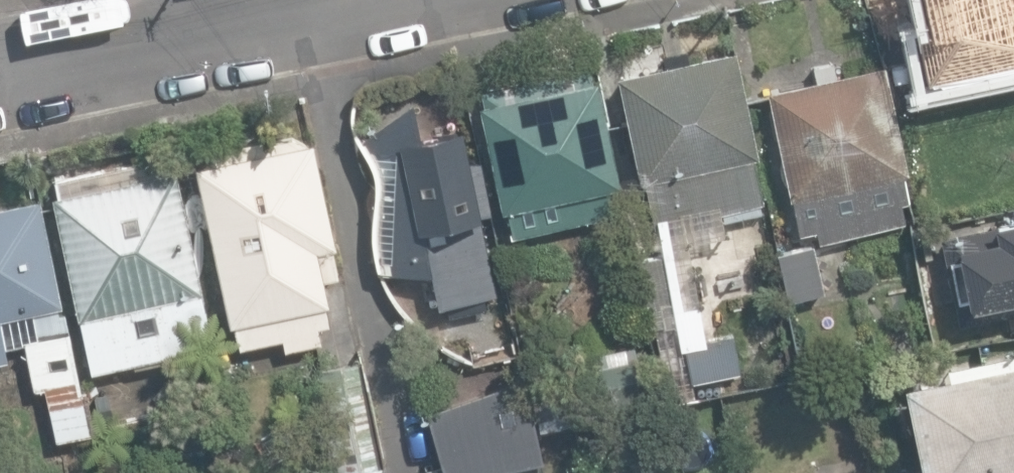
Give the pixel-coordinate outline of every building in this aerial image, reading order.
[(627,178),(638,228),(763,202),(753,157),(759,156),(736,49),(618,74),(639,175),(627,178)] [(819,222),(822,235),(877,223),(876,220),(889,217),(887,207),(910,202),(904,175),(909,174),(884,65),(836,76),(832,59),(813,63),(817,77),(768,89),(783,154),(780,161),(780,171),(783,181),(786,185),(790,201),(797,199),(803,226),(819,222)] [(480,88),(512,236),(620,213),(615,187),(620,186),(597,78),(591,79),(588,65),(480,88)] [(444,305),(447,315),(486,307),(484,298),(495,293),(481,217),(489,215),(480,162),(469,166),(460,128),(418,137),(410,101),(359,141),(365,149),(370,158),(374,168),(376,178),(377,189),(377,199),(375,209),(373,222),(373,235),(374,248),(376,261),(380,273),(432,276),(438,307),(444,305)] [(234,323),(239,347),(288,336),(289,333),(329,324),(323,277),(338,274),(334,248),(336,246),(312,140),(305,142),(292,134),(272,139),(269,144),(261,138),(242,140),(238,150),(228,146),(211,150),(202,164),(194,165),(231,324),(234,323)] [(82,319),(91,371),(192,351),(208,325),(176,170),(53,196),(79,320),(82,319)] [(56,429),(88,423),(65,310),(58,312),(57,305),(59,305),(38,198),(0,206),(0,361),(10,359),(8,347),(25,343),(34,389),(47,386),(56,429)] [(957,231),(958,235),(942,238),(959,324),(1013,313),(1013,219),(957,231)] [(775,252),(789,301),(825,291),(811,242),(775,252)] [(635,259),(651,337),(667,334),(662,313),(679,309),(667,252),(635,259)] [(723,358),(729,386),(763,379),(757,350),(723,358)] [(945,368),(947,375),(904,385),(923,472),(1013,472),(1013,353),(945,368)] [(333,472),(345,472),(383,465),(362,357),(312,367),(333,472)] [(422,472),(542,472),(543,472),(521,377),(429,412),(441,466),(421,470),(422,472)]
